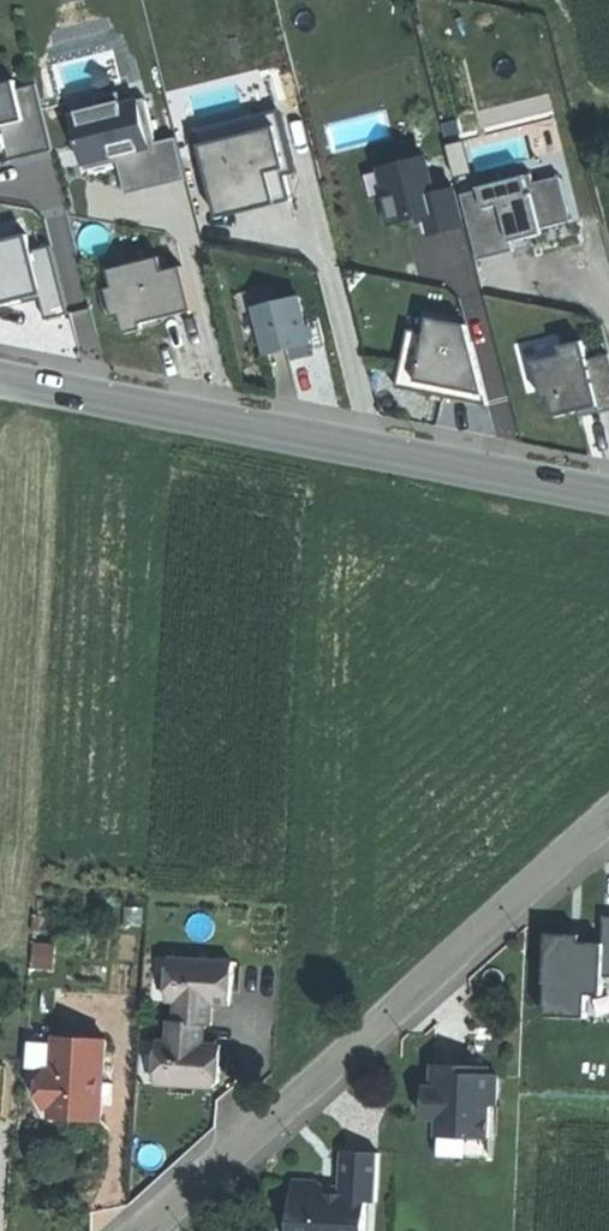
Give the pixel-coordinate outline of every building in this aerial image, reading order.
[(0,88),(0,152),(11,149),(5,127),(28,121),(19,83),(0,88)] [(165,112),(144,115),(142,99),(77,105),(82,157),(168,149),(165,112)] [(219,122),(233,208),(309,196),(295,110),(219,122)] [(519,244),(535,240),(534,234),(539,233),(554,229),(566,226),(555,185),(532,190),(532,188),(529,179),(499,186),(497,179),(475,184),(477,195),(459,199),(475,264),(511,256),(507,241),(518,238),(519,244)] [(557,182),(532,188),(532,190),(555,185),(566,226),(569,226),(557,182)] [(72,309),(53,230),(0,242),(0,303),(42,293),(47,315),(72,309)] [(122,324),(209,306),(198,252),(111,270),(122,324)] [(297,301),(253,311),(264,358),(280,354),(308,347),(297,301)] [(427,322),(424,337),(469,346),(464,329),(427,322)] [(424,337),(406,334),(394,392),(440,401),(485,410),(469,346),(424,337)] [(606,359),(585,364),(580,346),(558,351),(560,359),(531,367),(540,406),(547,404),(551,422),(594,411),(596,417),(608,414),(608,372),(606,359)] [(547,942),(543,1016),(585,1018),(586,995),(600,996),(601,977),(608,977),(608,917),(603,917),(602,945),(547,942)] [(172,1023),(201,1025),(207,1026),(209,1005),(216,1006),(217,996),(227,997),(230,964),(168,959),(164,1002),(173,1003),(172,1023)] [(227,1002),(227,997),(217,996),(216,1006),(227,1007),(227,1002)] [(200,1045),(201,1025),(172,1023),(166,1022),(164,1042),(155,1042),(152,1085),(207,1089),(215,1083),(217,1056),(206,1055),(207,1046),(200,1045)] [(99,1094),(102,1041),(51,1038),(50,1070),(43,1069),(36,1080),(35,1095),(42,1106),(47,1106),(46,1116),(98,1119),(99,1094)] [(206,1055),(217,1056),(217,1052),(217,1047),(207,1046),(206,1055)] [(494,1107),(496,1078),(466,1076),(466,1069),(451,1068),(430,1067),(429,1090),(422,1089),(421,1120),(436,1121),(434,1158),(484,1161),(487,1107),(494,1107)] [(376,1156),(340,1154),(338,1198),(331,1197),(326,1197),(315,1184),(290,1183),(288,1230),(362,1230),(363,1203),(374,1204),(376,1156)]
